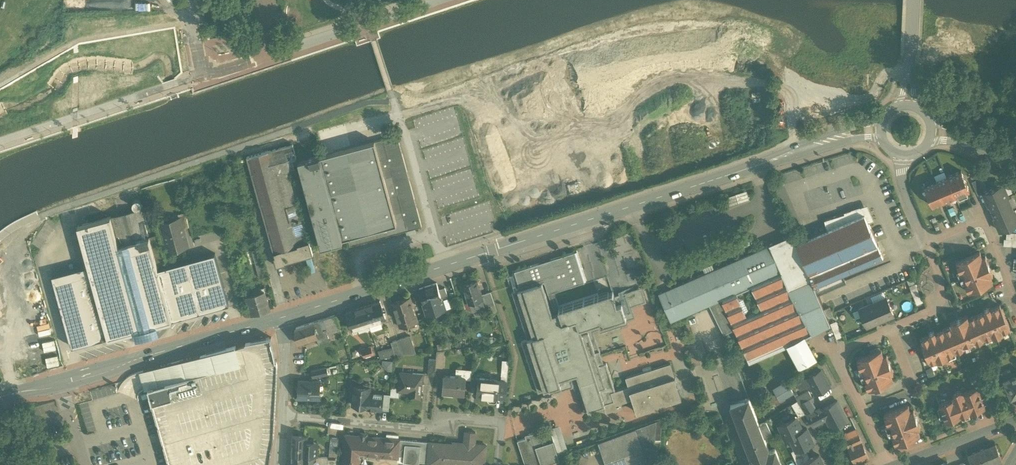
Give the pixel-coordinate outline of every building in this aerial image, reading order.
[(447,193),(430,126),(411,131),(428,198),(447,193)] [(397,135),(319,156),(334,210),(341,238),(343,238),(347,237),(350,245),(422,226),(397,135)] [(319,155),(298,161),(313,217),(334,210),(319,156),(319,155)] [(961,170),(946,177),(955,196),(969,190),(961,170)] [(955,196),(946,177),(935,181),(944,201),(955,196)] [(944,201),(935,181),(924,186),(932,206),(944,201)] [(983,192),(979,183),(974,186),(978,195),(983,193),(983,192)] [(983,192),(983,193),(988,205),(1008,196),(1002,184),(983,192)] [(747,190),(724,197),(727,207),(749,200),(747,190)] [(1008,196),(988,205),(990,204),(995,217),(994,218),(994,219),(1014,210),(1013,210),(1007,197),(1008,197),(1008,196)] [(133,201),(132,203),(133,205),(134,207),(136,208),(138,208),(140,207),(141,206),(142,204),(142,202),(140,200),(139,199),(136,199),(134,200),(133,201)] [(862,207),(824,219),(827,229),(796,243),(817,293),(845,281),(842,274),(883,256),(878,244),(877,244),(868,222),(864,214),(862,207)] [(142,208),(111,216),(116,235),(120,249),(129,247),(128,242),(149,237),(148,233),(144,218),(142,208)] [(334,210),(313,217),(321,247),(342,241),(341,238),(334,210)] [(994,219),(999,231),(1015,223),(1015,215),(1014,210),(994,219)] [(189,226),(185,212),(178,213),(180,219),(183,228),(189,226)] [(116,235),(111,216),(78,225),(89,268),(108,337),(141,328),(120,249),(116,235)] [(180,219),(161,224),(169,251),(188,246),(183,228),(180,219)] [(791,234),(657,293),(658,293),(662,301),(661,301),(662,302),(666,311),(665,311),(666,312),(670,321),(685,314),(709,304),(721,299),(734,329),(748,361),(749,363),(789,346),(800,367),(815,359),(803,338),(829,324),(840,350),(841,350),(826,315),(824,309),(821,304),(817,293),(796,243),(795,243),(791,234)] [(149,237),(128,242),(129,247),(150,325),(172,319),(158,271),(149,237)] [(120,249),(141,328),(146,327),(150,325),(129,247),(120,249)] [(259,248),(247,251),(253,279),(265,276),(259,248)] [(638,289),(614,297),(612,292),(609,293),(559,309),(553,292),(586,281),(576,251),(573,252),(560,256),(528,266),(512,272),(518,290),(512,292),(527,340),(522,342),(538,392),(543,391),(575,380),(585,411),(603,405),(606,413),(622,408),(621,404),(632,400),(636,413),(681,399),(670,363),(625,378),(628,387),(614,391),(606,364),(599,366),(596,357),(586,326),(599,321),(600,325),(630,315),(626,303),(640,298),(638,289)] [(982,258),(979,252),(955,262),(960,273),(963,272),(965,276),(960,278),(965,276),(967,280),(964,282),(968,292),(993,282),(990,276),(992,274),(985,257),(982,258)] [(158,271),(172,319),(229,304),(216,255),(158,271)] [(73,347),(108,337),(89,268),(52,278),(73,347)] [(476,280),(463,284),(469,303),(472,311),(484,307),(482,299),(481,294),(476,280)] [(436,282),(419,288),(427,314),(435,312),(433,304),(435,303),(437,311),(445,308),(442,299),(439,289),(436,282)] [(244,293),(250,313),(270,307),(264,287),(244,293)] [(445,288),(439,289),(442,299),(448,297),(445,288)] [(490,291),(485,293),(489,306),(494,304),(490,291)] [(409,296),(392,302),(400,327),(417,322),(409,296)] [(886,297),(872,302),(880,320),(894,314),(886,297)] [(734,329),(721,299),(709,304),(724,334),(727,333),(734,329)] [(380,301),(363,306),(369,324),(385,319),(380,301)] [(872,302),(859,308),(866,326),(880,320),(872,302)] [(999,305),(990,309),(989,307),(983,310),(984,312),(975,315),(985,339),(992,336),(993,337),(1003,333),(1002,331),(1010,328),(999,305)] [(363,306),(346,312),(352,329),(369,324),(363,306)] [(832,312),(829,306),(824,309),(826,315),(832,312)] [(336,315),(312,322),(315,331),(321,329),(322,330),(326,329),(327,334),(341,330),(336,315)] [(967,316),(950,323),(951,326),(944,329),(954,352),(956,358),(957,358),(954,352),(965,347),(964,344),(968,343),(970,348),(971,348),(968,342),(973,341),(974,344),(985,339),(975,315),(968,318),(967,316)] [(838,320),(832,322),(836,337),(842,336),(838,320)] [(312,322),(296,327),(296,336),(298,344),(317,338),(315,331),(312,322)] [(326,329),(322,330),(321,329),(315,331),(317,338),(319,345),(319,344),(318,341),(329,338),(327,334),(326,329)] [(944,329),(935,333),(934,331),(928,334),(929,335),(919,339),(929,363),(937,359),(937,361),(947,357),(947,355),(954,352),(944,329)] [(410,336),(397,340),(402,355),(416,353),(410,336)] [(143,371),(148,389),(151,397),(162,438),(163,441),(170,464),(269,464),(274,436),(274,435),(277,364),(271,337),(245,342),(143,371)] [(397,340),(391,342),(393,348),(395,356),(402,355),(397,340)] [(371,346),(361,349),(364,357),(373,354),(371,346)] [(393,348),(378,351),(380,358),(395,356),(393,348)] [(444,350),(436,351),(436,359),(435,367),(442,367),(444,350)] [(881,350),(856,359),(861,370),(864,369),(865,373),(860,375),(860,376),(865,374),(867,378),(864,379),(868,390),(893,381),(890,374),(893,373),(886,355),(883,356),(881,350)] [(954,352),(947,355),(947,357),(949,361),(956,358),(954,352)] [(436,359),(429,358),(427,374),(434,375),(435,367),(436,359)] [(384,359),(384,370),(392,370),(392,359),(384,359)] [(326,367),(311,370),(312,377),(328,374),(326,367)] [(821,370),(806,377),(810,384),(815,394),(829,386),(821,370)] [(1012,377),(1010,370),(1001,373),(1011,398),(1015,396),(1015,375),(1012,377)] [(422,373),(413,373),(400,372),(398,389),(411,391),(410,397),(420,398),(422,373)] [(982,373),(969,378),(974,389),(977,387),(979,393),(989,390),(982,373)] [(466,377),(444,375),(442,391),(464,393),(466,377)] [(806,377),(796,383),(800,390),(810,384),(806,377)] [(499,380),(479,378),(477,395),(497,397),(497,396),(505,396),(507,381),(500,381),(499,380)] [(320,381),(298,380),(298,398),(320,398),(320,381)] [(787,382),(774,390),(779,399),(792,391),(787,382)] [(382,393),(370,392),(370,387),(369,387),(370,383),(363,383),(363,386),(354,386),(352,405),(368,406),(368,405),(373,406),(372,408),(381,409),(382,393)] [(963,393),(963,392),(959,390),(953,392),(952,396),(953,399),(939,404),(945,422),(961,417),(960,414),(968,410),(969,413),(985,407),(979,393),(977,387),(974,389),(963,393)] [(808,391),(796,397),(798,400),(800,403),(809,398),(812,397),(808,391)] [(390,394),(382,393),(381,409),(388,410),(390,394)] [(749,397),(730,404),(753,464),(781,464),(775,448),(769,450),(764,437),(759,424),(749,397)] [(817,411),(809,398),(800,403),(805,413),(807,417),(817,411)] [(798,400),(791,404),(799,416),(805,413),(800,403),(798,400)] [(837,401),(821,409),(826,418),(831,428),(847,420),(837,401)] [(908,405),(883,414),(887,425),(890,424),(892,428),(887,430),(892,429),(894,433),(891,434),(895,445),(919,436),(917,429),(920,428),(913,410),(910,411),(908,405)] [(817,411),(807,417),(813,425),(818,422),(826,418),(821,409),(817,411)] [(796,417),(779,424),(785,438),(790,436),(802,430),(796,417)] [(647,459),(653,457),(656,421),(598,442),(606,464),(649,464),(647,459)] [(772,434),(766,421),(759,424),(764,437),(772,434)] [(550,428),(543,430),(547,443),(553,441),(554,441),(550,428)] [(802,430),(790,436),(796,449),(796,450),(804,446),(813,442),(807,428),(802,430)] [(844,434),(846,439),(858,434),(856,428),(844,434)] [(528,435),(528,437),(517,441),(524,463),(525,464),(541,464),(535,447),(547,443),(543,430),(528,435)] [(430,441),(430,442),(428,462),(428,464),(436,464),(484,464),(486,445),(474,444),(476,432),(465,431),(464,445),(456,444),(430,441)] [(345,434),(344,441),(342,464),(371,464),(358,464),(359,454),(386,456),(398,457),(398,455),(404,456),(403,462),(419,463),(419,461),(428,462),(430,442),(367,436),(367,433),(360,432),(360,435),(345,434)] [(858,434),(846,439),(849,446),(861,441),(858,434)] [(308,436),(292,435),(291,454),(317,455),(318,442),(307,441),(308,436)] [(338,437),(330,437),(329,451),(337,451),(338,437)] [(535,447),(541,464),(545,464),(560,460),(553,441),(547,443),(535,447)] [(849,446),(848,446),(856,464),(868,458),(861,441),(849,446)] [(995,445),(986,448),(992,463),(1001,460),(1000,458),(1003,457),(1006,452),(1003,447),(998,446),(996,447),(995,445)] [(804,446),(796,450),(796,449),(791,451),(794,458),(807,452),(804,446)] [(968,455),(970,461),(967,462),(969,464),(987,464),(992,463),(986,448),(968,455)] [(794,458),(797,464),(798,464),(802,463),(802,462),(810,459),(807,452),(794,458)] [(291,454),(290,464),(317,464),(317,462),(317,455),(291,454)] [(802,462),(802,463),(803,464),(824,464),(819,455),(810,459),(802,462)]
